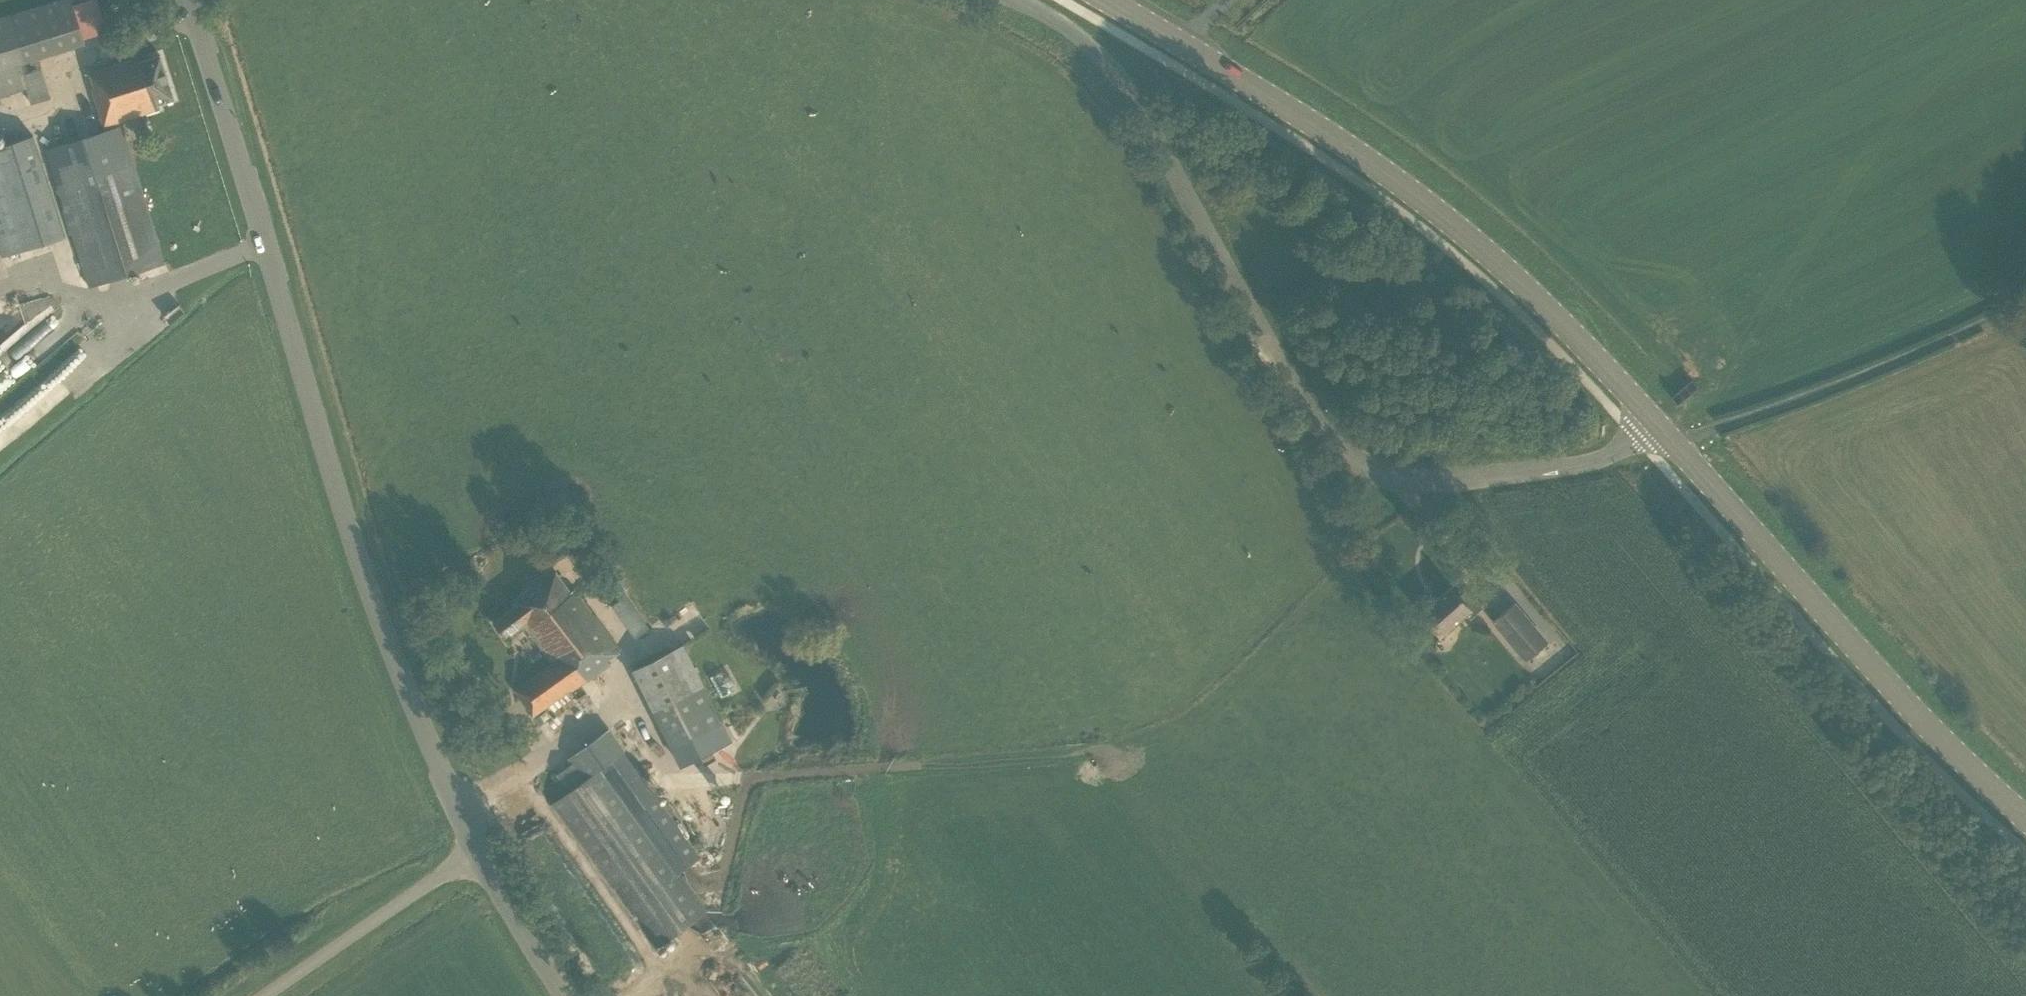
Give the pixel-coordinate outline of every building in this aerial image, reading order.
[(0,18),(0,96),(23,89),(16,65),(19,64),(32,104),(51,99),(38,58),(85,43),(72,0),(60,0),(0,18)] [(160,109),(158,104),(174,99),(161,55),(139,62),(138,57),(90,72),(95,88),(93,89),(106,132),(46,151),(89,287),(165,262),(122,126),(120,121),(160,109)] [(0,147),(0,248),(3,257),(50,242),(66,237),(34,136),(18,141),(0,147)] [(16,379),(1,390),(7,398),(78,345),(69,314),(62,304),(68,325),(53,329),(43,336),(38,330),(0,358),(0,384),(16,379)] [(39,405),(24,387),(0,408),(0,439),(39,405)] [(556,572),(533,589),(531,587),(515,599),(518,605),(494,623),(505,637),(514,630),(517,634),(526,628),(551,663),(514,690),(533,716),(571,689),(572,691),(609,664),(605,659),(619,649),(575,589),(570,592),(556,572)] [(1468,589),(1459,597),(1451,587),(1422,613),(1441,635),(1467,613),(1471,618),(1483,607),(1468,589)] [(626,592),(614,600),(637,635),(649,627),(626,592)] [(1515,603),(1493,621),(1525,659),(1547,641),(1515,603)] [(674,749),(695,739),(694,736),(723,722),(684,644),(633,669),(674,749)] [(458,666),(467,684),(476,680),(466,662),(458,666)] [(558,775),(570,792),(552,804),(655,948),(707,912),(678,872),(699,857),(608,728),(567,757),(572,765),(558,775)] [(701,774),(696,754),(684,757),(689,777),(701,774)] [(719,991),(704,987),(710,995),(723,995),(719,991)]
